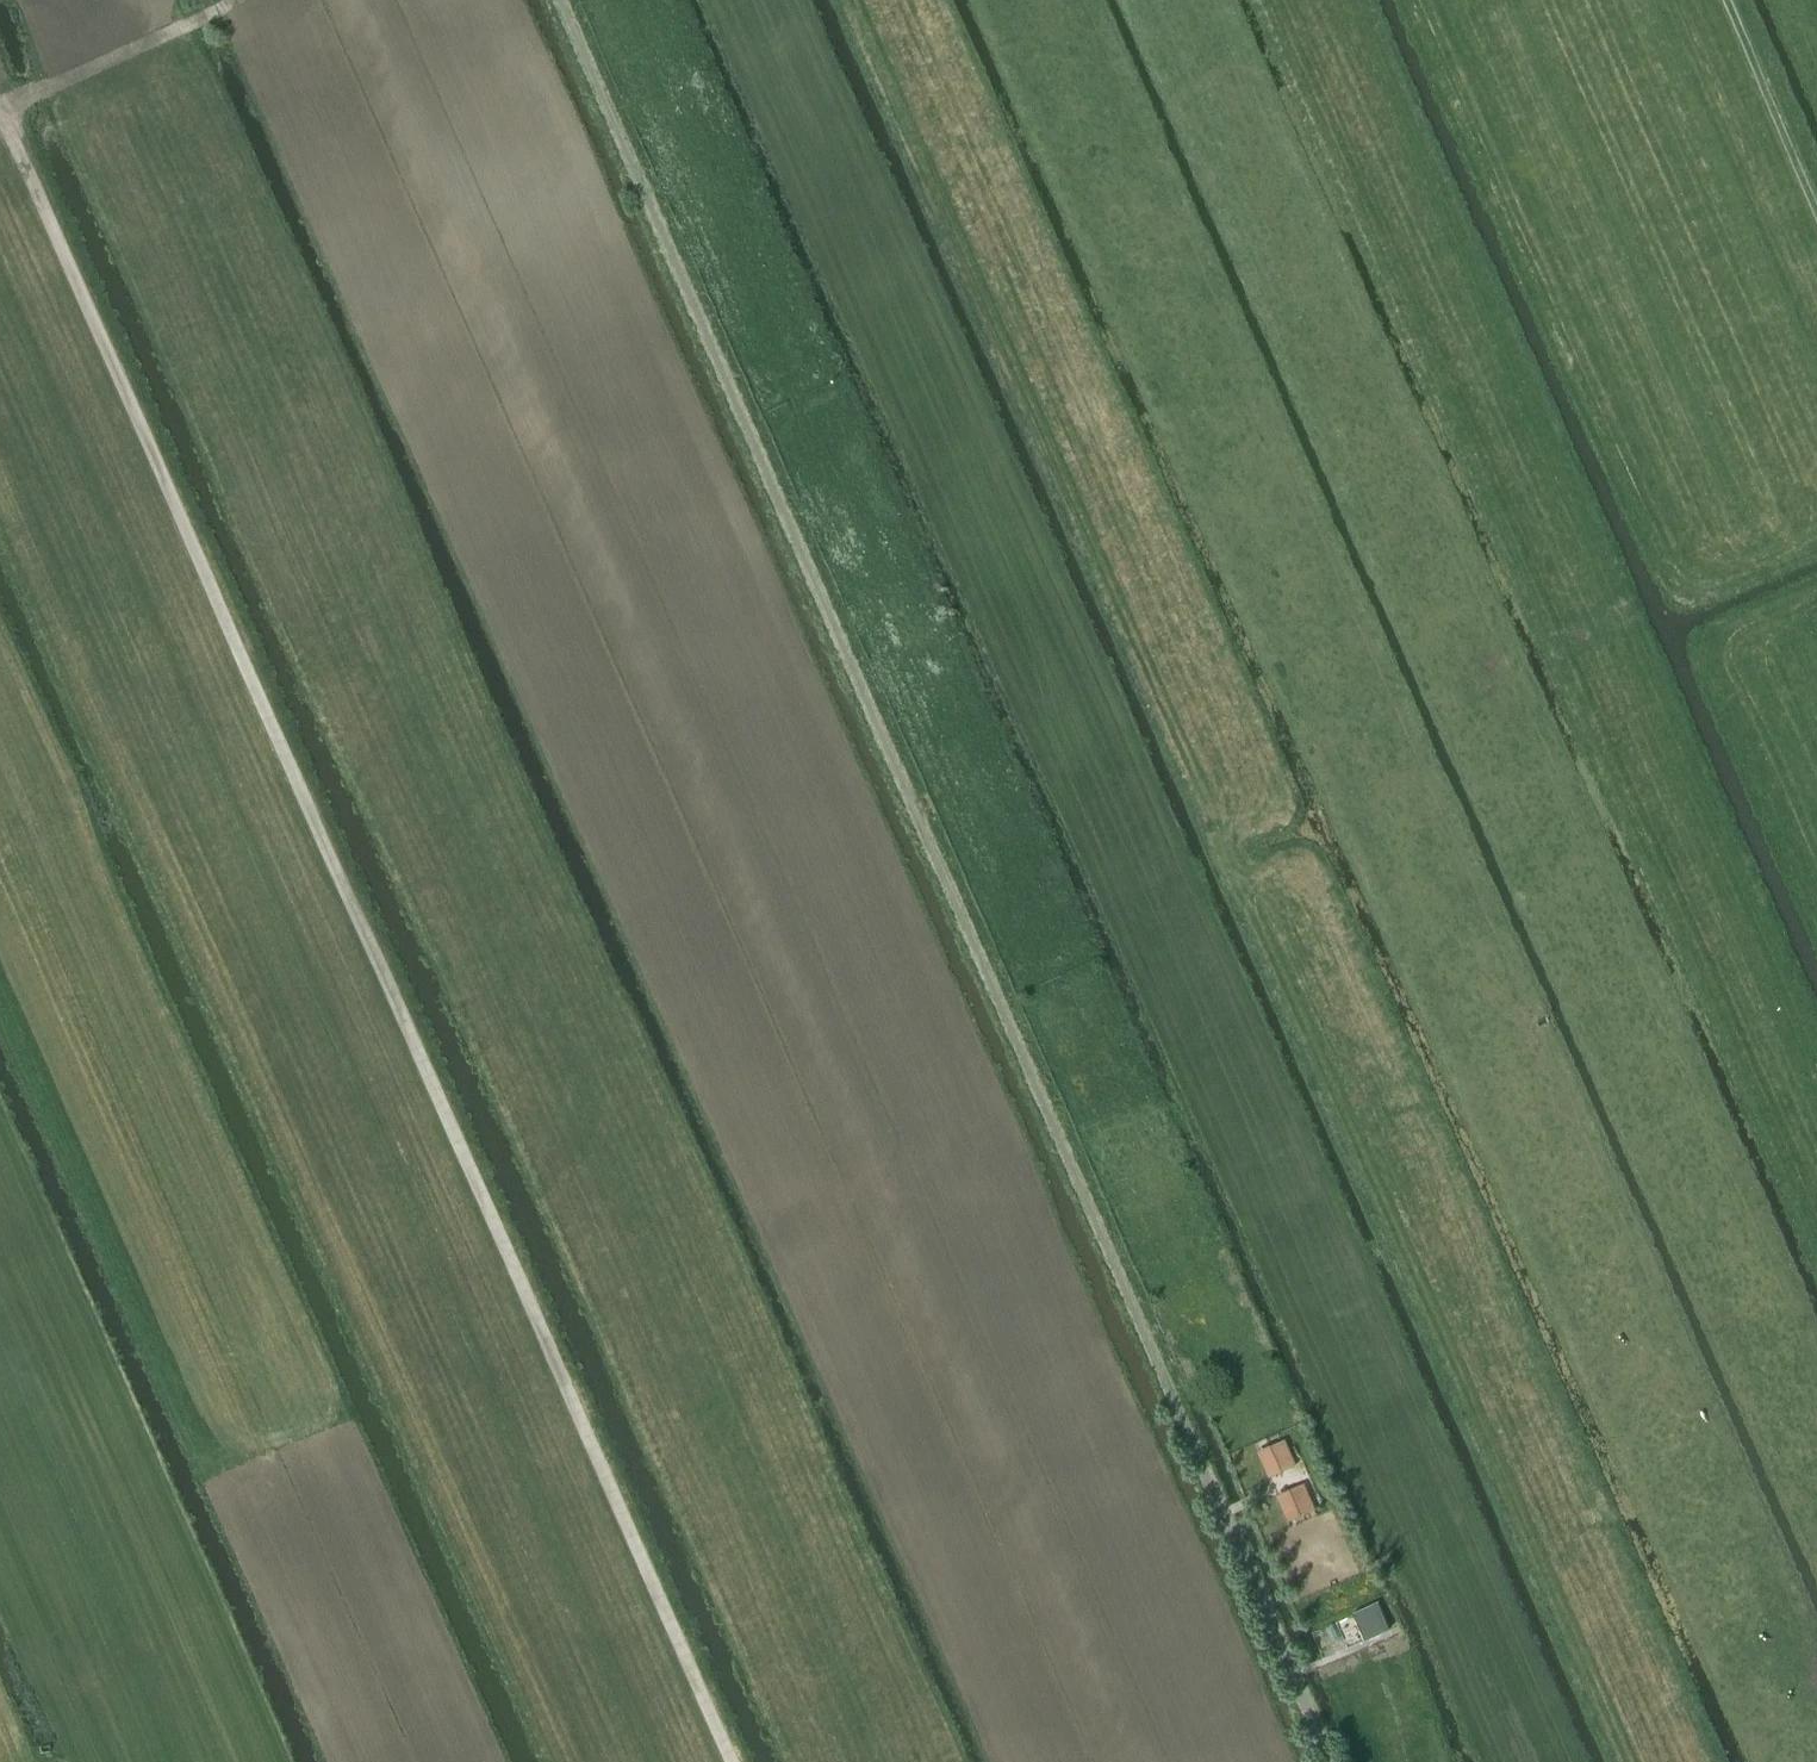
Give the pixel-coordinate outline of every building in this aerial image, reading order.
[(1293,1467),(1282,1441),(1267,1447),(1279,1474),(1293,1467)] [(1312,1510),(1300,1484),(1286,1491),(1298,1517),(1312,1510)] [(1387,1630),(1369,1590),(1303,1619),(1321,1659),(1387,1630)]
